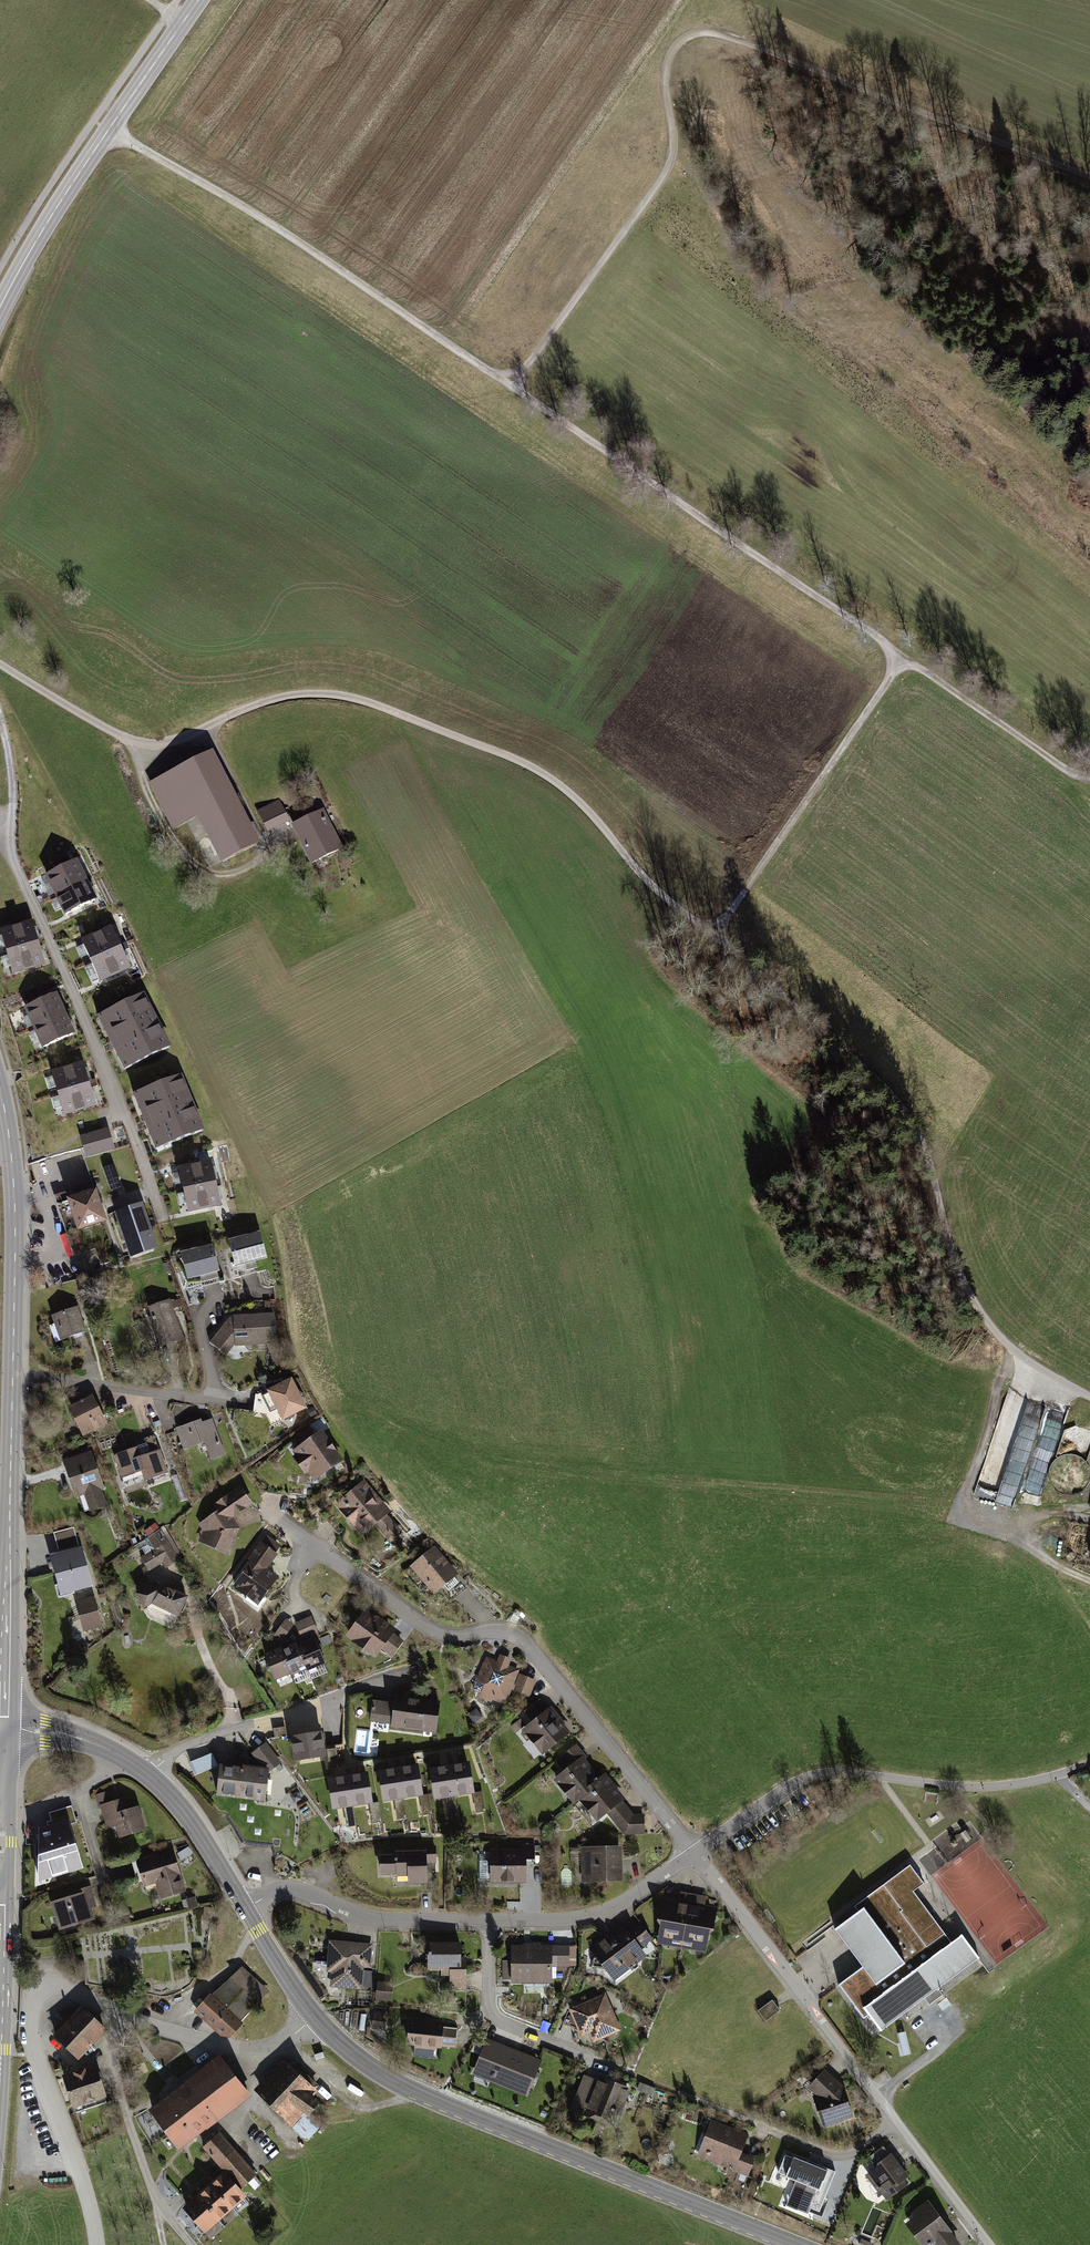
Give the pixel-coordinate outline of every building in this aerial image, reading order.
[(223,861),(257,844),(210,753),(152,783),(170,819),(195,806),(200,815),(223,861)] [(279,803),(260,813),(268,829),(287,819),(279,803)] [(195,806),(170,819),(175,828),(200,815),(195,806)] [(322,811),(297,824),(306,842),(303,844),(312,862),(340,848),(322,811)] [(47,876),(57,895),(85,881),(75,862),(47,876)] [(57,895),(66,914),(94,900),(85,881),(57,895)] [(1,932),(7,953),(37,944),(31,923),(1,932)] [(82,942),(91,961),(120,949),(111,929),(82,942)] [(43,964),(37,944),(7,953),(13,973),(43,964)] [(100,981),(129,968),(120,949),(91,961),(100,981)] [(26,1008),(35,1027),(64,1014),(55,995),(26,1008)] [(142,995),(98,1018),(124,1070),(169,1047),(142,995)] [(35,1027),(44,1047),(72,1034),(64,1014),(35,1027)] [(52,1073),(58,1094),(88,1085),(82,1064),(52,1073)] [(180,1076),(134,1095),(156,1149),(202,1130),(180,1076)] [(58,1094),(64,1114),(95,1105),(88,1085),(58,1094)] [(102,1131),(81,1137),(86,1156),(108,1150),(102,1131)] [(215,1184),(211,1163),(179,1169),(184,1190),(215,1184)] [(70,1191),(54,1196),(67,1232),(69,1231),(77,1255),(95,1249),(100,1265),(117,1259),(91,1183),(74,1189),(75,1192),(71,1193),(70,1191)] [(215,1184),(184,1190),(188,1211),(220,1204),(215,1184)] [(140,1207),(119,1214),(133,1254),(154,1247),(140,1207)] [(75,1252),(68,1233),(61,1235),(68,1255),(75,1252)] [(259,1235),(230,1242),(236,1265),(265,1257),(259,1235)] [(123,1255),(129,1254),(126,1238),(120,1239),(123,1255)] [(211,1247),(183,1255),(189,1277),(217,1270),(211,1247)] [(217,1274),(203,1278),(205,1284),(218,1280),(217,1274)] [(157,1327),(153,1329),(160,1346),(181,1338),(168,1301),(150,1307),(154,1317),(153,1317),(154,1320),(155,1320),(157,1327)] [(76,1308),(54,1316),(57,1326),(60,1325),(65,1338),(84,1331),(76,1308)] [(230,1319),(210,1343),(213,1345),(219,1350),(230,1337),(235,1336),(235,1342),(256,1341),(256,1344),(275,1343),(274,1315),(256,1316),(256,1315),(251,1315),(251,1316),(234,1318),(234,1317),(230,1317),(229,1318),(230,1319)] [(87,1318),(90,1326),(96,1324),(93,1316),(87,1318)] [(292,1414),(304,1408),(290,1381),(261,1396),(270,1413),(278,1409),(283,1418),(285,1418),(287,1419),(292,1417),(292,1414)] [(90,1399),(72,1408),(85,1433),(103,1423),(90,1399)] [(200,1421),(178,1429),(184,1448),(205,1441),(211,1459),(223,1454),(211,1420),(201,1424),(200,1421)] [(304,1445),(301,1447),(310,1461),(309,1469),(315,1478),(340,1460),(321,1433),(304,1445)] [(136,1448),(114,1455),(125,1488),(168,1473),(160,1450),(159,1450),(154,1436),(144,1439),(148,1449),(138,1453),(136,1448)] [(301,1447),(304,1445),(302,1441),(294,1447),(296,1451),(301,1447)] [(90,1455),(67,1463),(78,1494),(85,1492),(91,1510),(105,1506),(98,1487),(101,1486),(90,1455)] [(348,1503),(328,1520),(334,1527),(336,1526),(341,1532),(353,1522),(356,1525),(361,1521),(367,1529),(375,1522),(391,1540),(400,1533),(394,1525),(390,1528),(381,1517),(384,1514),(376,1505),(378,1503),(378,1501),(377,1499),(375,1500),(373,1501),(360,1485),(345,1498),(348,1503)] [(211,1534),(207,1542),(226,1551),(236,1529),(229,1517),(248,1503),(239,1490),(218,1504),(223,1511),(204,1524),(211,1534)] [(157,1528),(155,1524),(145,1531),(148,1535),(157,1528)] [(56,1532),(61,1550),(78,1545),(73,1527),(56,1532)] [(155,1549),(141,1558),(149,1571),(163,1562),(166,1567),(178,1560),(159,1529),(148,1537),(155,1549)] [(277,1544),(267,1537),(250,1560),(253,1562),(235,1587),(248,1596),(252,1590),(261,1597),(275,1578),(263,1569),(274,1555),(271,1552),(277,1544)] [(427,1556),(407,1572),(424,1593),(428,1590),(431,1594),(439,1587),(450,1600),(465,1587),(434,1550),(433,1550),(429,1545),(422,1551),(427,1556)] [(80,1550),(53,1558),(60,1585),(70,1583),(72,1588),(89,1584),(80,1550)] [(156,1583),(138,1594),(144,1606),(152,1602),(177,1615),(186,1597),(156,1583)] [(98,1595),(100,1602),(106,1601),(104,1593),(98,1595)] [(93,1598),(77,1603),(80,1615),(84,1628),(84,1629),(100,1625),(93,1598)] [(391,1631),(366,1614),(350,1636),(365,1647),(369,1642),(378,1648),(380,1646),(391,1654),(401,1641),(390,1633),(391,1631)] [(84,1628),(80,1615),(68,1619),(72,1631),(84,1628)] [(295,1624),(300,1635),(316,1629),(311,1617),(295,1624)] [(276,1633),(283,1638),(292,1625),(286,1620),(276,1633)] [(316,1629),(300,1635),(302,1639),(317,1632),(316,1629)] [(283,1638),(276,1633),(273,1638),(279,1643),(283,1638)] [(313,1640),(298,1646),(307,1668),(308,1669),(323,1663),(320,1654),(321,1654),(322,1651),(321,1648),(317,1646),(316,1647),(313,1640)] [(297,1644),(282,1651),(291,1672),(292,1674),(307,1668),(298,1646),(297,1644)] [(281,1649),(265,1656),(268,1662),(266,1667),(268,1670),(272,1671),(275,1679),(291,1672),(282,1651),(281,1649)] [(486,1666),(483,1665),(478,1679),(477,1678),(475,1685),(477,1690),(503,1701),(508,1687),(528,1695),(534,1680),(521,1675),(516,1686),(510,1684),(515,1671),(488,1661),(486,1666)] [(394,1704),(373,1702),(371,1720),(392,1722),(392,1725),(435,1731),(439,1703),(395,1697),(394,1704)] [(526,1711),(535,1722),(525,1730),(536,1743),(541,1739),(548,1747),(567,1732),(549,1711),(548,1712),(539,1701),(526,1711)] [(515,1732),(524,1724),(520,1719),(511,1727),(515,1732)] [(320,1734),(293,1738),(296,1759),(324,1755),(320,1734)] [(265,1745),(255,1753),(263,1765),(268,1761),(273,1766),(278,1763),(265,1745)] [(337,1745),(328,1746),(331,1767),(340,1766),(337,1745)] [(585,1757),(576,1746),(563,1757),(558,1762),(562,1767),(568,1763),(571,1768),(556,1780),(567,1793),(572,1788),(579,1797),(598,1782),(581,1761),(585,1757)] [(217,1766),(212,1753),(189,1762),(195,1775),(217,1766)] [(468,1764),(450,1767),(454,1794),(472,1791),(468,1764)] [(416,1766),(398,1769),(403,1796),(421,1794),(416,1766)] [(242,1769),(221,1767),(218,1794),(229,1795),(230,1792),(258,1795),(258,1792),(266,1793),(268,1779),(266,1779),(267,1770),(243,1767),(242,1769)] [(450,1767),(431,1770),(436,1797),(454,1794),(450,1767)] [(398,1769),(380,1772),(384,1799),(403,1796),(398,1769)] [(366,1774),(348,1777),(352,1804),(370,1801),(366,1774)] [(348,1777),(329,1780),(334,1807),(352,1804),(348,1777)] [(598,1782),(579,1797),(590,1810),(595,1805),(602,1814),(606,1810),(615,1821),(628,1811),(620,1800),(621,1799),(603,1777),(598,1782)] [(474,1793),(477,1812),(485,1810),(482,1792),(474,1793)] [(107,1796),(100,1798),(103,1806),(112,1803),(110,1795),(107,1796)] [(420,1796),(421,1804),(429,1802),(428,1795),(420,1796)] [(446,1797),(448,1808),(456,1807),(454,1796),(446,1797)] [(395,1799),(398,1818),(406,1817),(403,1798),(395,1799)] [(112,1803),(103,1806),(107,1822),(116,1820),(121,1835),(143,1829),(137,1809),(128,1811),(125,1800),(112,1803)] [(431,1813),(429,1802),(421,1804),(423,1814),(431,1813)] [(370,1804),(373,1822),(381,1821),(378,1803),(370,1804)] [(46,1822),(48,1828),(68,1822),(69,1825),(76,1822),(72,1805),(49,1812),(51,1820),(46,1822)] [(344,1807),(347,1826),(355,1825),(352,1806),(344,1807)] [(457,1815),(456,1807),(448,1808),(449,1816),(457,1815)] [(627,1816),(617,1824),(624,1832),(643,1832),(643,1816),(627,1816)] [(48,1828),(40,1831),(39,1879),(81,1866),(69,1825),(68,1822),(48,1828)] [(957,1838),(939,1844),(945,1860),(963,1854),(957,1838)] [(492,1860),(480,1861),(480,1880),(492,1880),(492,1881),(523,1881),(522,1862),(534,1862),(534,1845),(522,1845),(522,1851),(492,1851),(492,1860)] [(181,1858),(190,1852),(188,1847),(178,1853),(181,1858)] [(396,1855),(381,1855),(381,1873),(397,1873),(397,1875),(409,1874),(409,1882),(426,1882),(425,1859),(435,1858),(435,1848),(423,1848),(423,1851),(396,1851),(396,1855)] [(619,1849),(583,1850),(584,1879),(600,1879),(600,1875),(620,1874),(619,1849)] [(172,1852),(133,1864),(138,1881),(155,1876),(162,1897),(183,1890),(172,1852)] [(924,1883),(910,1865),(855,1906),(859,1911),(834,1929),(862,1967),(838,1985),(863,2018),(868,2015),(880,2031),(925,1998),(929,2005),(943,1995),(938,1988),(979,1958),(962,1935),(951,1942),(913,1891),(924,1883)] [(76,1896),(54,1903),(61,1925),(74,1921),(75,1923),(91,1917),(87,1904),(94,1902),(89,1888),(75,1892),(76,1896)] [(665,1898),(662,1901),(660,1910),(665,1917),(663,1924),(661,1925),(660,1932),(662,1935),(667,1936),(673,1943),(682,1945),(690,1898),(691,1894),(681,1893),(679,1905),(671,1903),(671,1899),(665,1898)] [(704,1901),(690,1898),(682,1945),(690,1947),(697,1941),(703,1942),(707,1940),(708,1933),(706,1931),(707,1924),(714,1920),(707,1909),(703,1909),(704,1901)] [(196,1906),(194,1899),(188,1901),(190,1908),(196,1906)] [(599,1949),(594,1953),(597,1956),(593,1958),(592,1967),(607,1969),(616,1981),(631,1969),(628,1965),(636,1959),(632,1955),(633,1949),(636,1949),(650,1939),(640,1925),(625,1937),(618,1936),(618,1937),(616,1937),(615,1937),(614,1938),(612,1938),(612,1940),(606,1939),(597,1946),(599,1949)] [(370,1946),(331,1943),(329,1964),(326,1964),(326,1962),(325,1961),(313,1960),(312,1970),(330,1996),(341,1996),(342,1988),(338,1988),(338,1985),(360,1987),(360,1985),(372,1986),(373,1972),(361,1971),(361,1965),(368,1965),(370,1946)] [(460,1944),(428,1944),(429,1967),(442,1967),(442,1973),(460,1973),(460,1959),(460,1944)] [(524,1947),(513,1947),(513,1961),(504,1961),(504,1978),(513,1978),(513,1980),(551,1980),(551,1964),(568,1964),(568,1947),(555,1947),(555,1948),(551,1948),(551,1947),(531,1947),(531,1944),(524,1944),(524,1947)] [(460,1973),(442,1973),(442,1977),(450,1977),(450,1989),(465,1989),(465,1959),(460,1959),(460,1973)] [(266,1993),(240,1969),(211,1995),(197,2011),(226,2037),(266,1993)] [(387,1984),(379,1983),(378,1997),(390,1999),(390,1991),(386,1991),(387,1984)] [(1082,2002),(1089,2010),(1089,1994),(1082,2002)] [(584,2014),(575,2018),(582,2034),(592,2029),(595,2036),(607,2041),(609,2035),(611,2035),(615,2022),(612,2013),(608,2012),(605,2007),(608,2006),(604,1996),(598,1998),(582,2005),(581,2007),(582,2010),(585,2011),(584,2014)] [(772,2000),(758,2010),(766,2021),(780,2010),(772,2000)] [(104,2028),(83,2008),(56,2037),(77,2056),(104,2028)] [(386,2015),(375,2014),(373,2023),(379,2024),(379,2021),(385,2022),(386,2015)] [(458,2028),(410,2023),(408,2042),(420,2044),(420,2047),(430,2048),(430,2045),(457,2047),(458,2028)] [(537,2062),(489,2043),(477,2073),(526,2092),(537,2062)] [(123,2049),(130,2066),(144,2061),(136,2044),(123,2049)] [(478,2053),(480,2047),(474,2045),(471,2051),(478,2053)] [(222,2059),(153,2112),(170,2134),(195,2115),(193,2113),(204,2105),(201,2101),(235,2075),(222,2059)] [(94,2066),(65,2076),(77,2112),(106,2102),(94,2066)] [(288,2066),(262,2094),(286,2118),(295,2125),(307,2112),(309,2110),(316,2102),(306,2097),(313,2090),(288,2066)] [(833,2080),(824,2072),(812,2085),(821,2094),(816,2098),(824,2123),(850,2115),(845,2098),(846,2097),(831,2084),(833,2080)] [(195,2115),(170,2134),(178,2145),(247,2092),(235,2075),(201,2101),(204,2105),(193,2113),(195,2115)] [(598,2083),(585,2078),(576,2100),(590,2105),(588,2110),(609,2118),(613,2108),(619,2111),(627,2089),(600,2079),(598,2083)] [(637,2088),(652,2094),(654,2088),(639,2082),(637,2088)] [(327,2127),(309,2110),(307,2112),(295,2125),(293,2127),(308,2141),(318,2129),(322,2132),(327,2127)] [(746,2138),(711,2124),(698,2155),(719,2163),(722,2156),(736,2162),(733,2168),(748,2174),(754,2159),(740,2153),(746,2138)] [(226,2151),(214,2138),(204,2147),(240,2188),(255,2175),(233,2150),(231,2152),(229,2149),(226,2151)] [(882,2147),(869,2157),(878,2168),(876,2170),(876,2171),(869,2175),(879,2189),(881,2188),(888,2196),(904,2184),(904,2182),(904,2180),(903,2178),(906,2176),(891,2156),(889,2157),(882,2147)] [(793,2157),(785,2154),(778,2172),(786,2175),(786,2176),(796,2180),(789,2199),(819,2211),(835,2171),(819,2165),(819,2166),(794,2157),(793,2157)] [(223,2173),(210,2184),(231,2207),(243,2196),(223,2173)] [(210,2184),(198,2195),(218,2218),(231,2207),(210,2184)] [(198,2195),(186,2206),(206,2229),(218,2218),(198,2195)] [(911,2228),(924,2244),(930,2244),(936,2241),(939,2244),(957,2244),(958,2244),(948,2231),(949,2231),(927,2203),(914,2213),(921,2221),(911,2228)]
